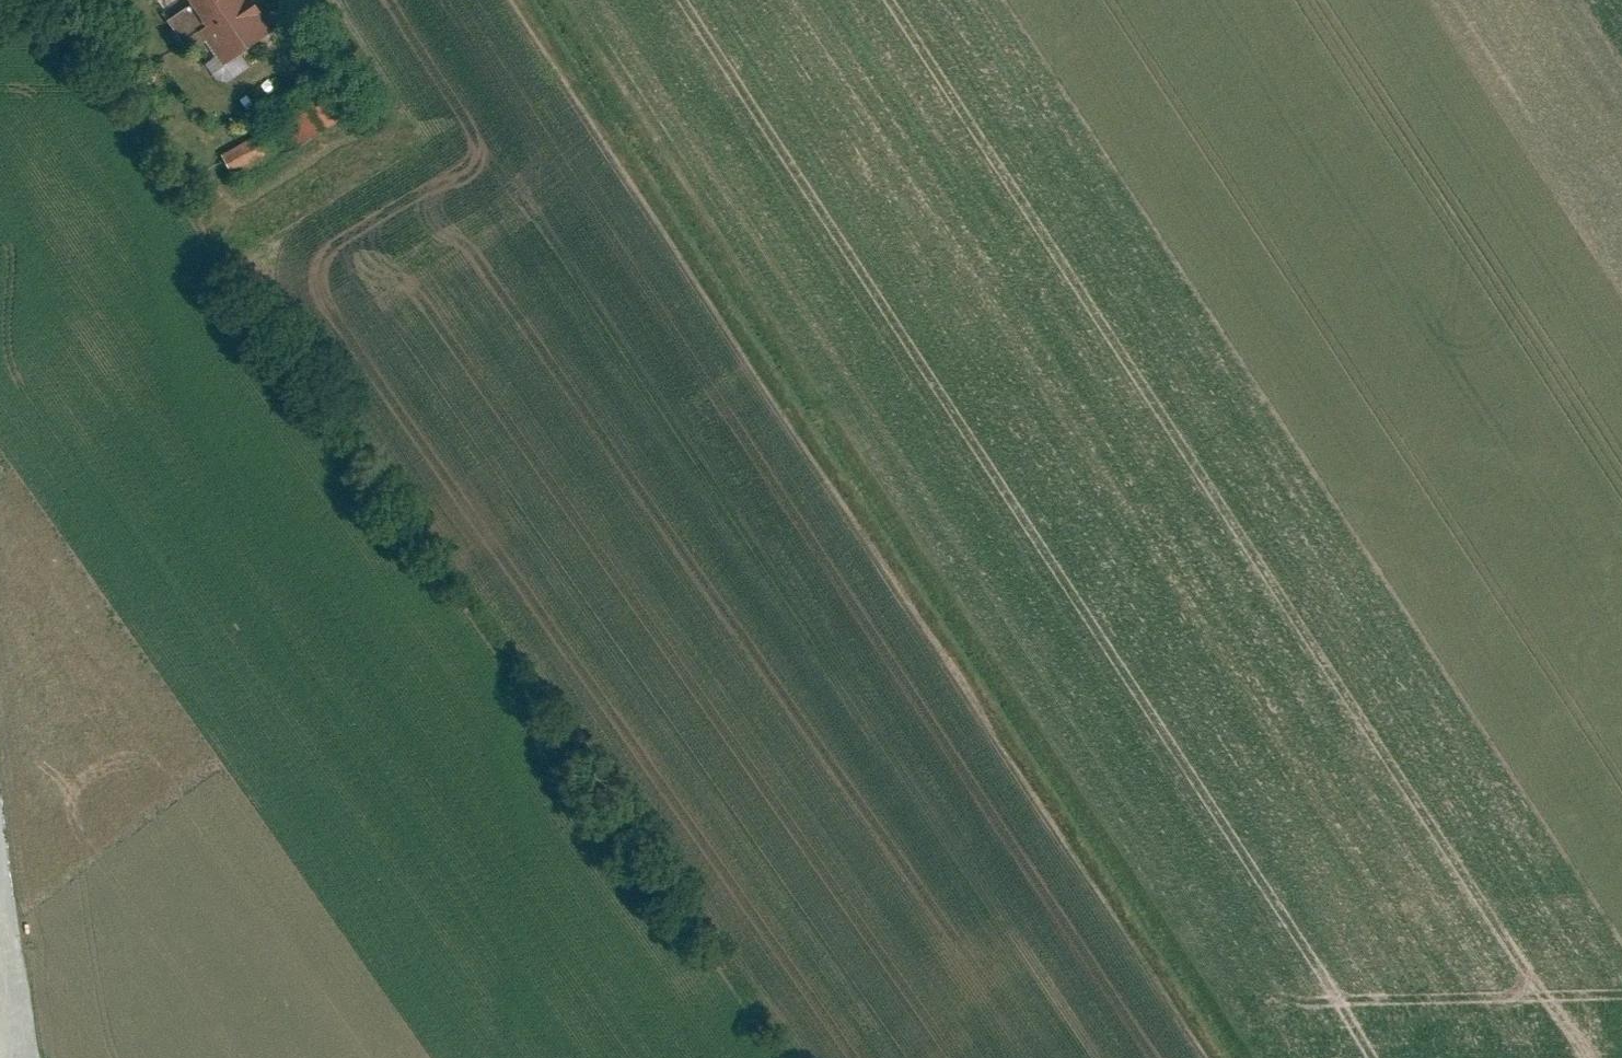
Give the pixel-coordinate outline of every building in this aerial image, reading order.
[(259,0),(189,0),(198,12),(172,32),(219,84),(286,37),(259,0)] [(323,78),(279,111),(307,149),(351,116),(323,78)] [(231,156),(244,177),(281,153),(268,133),(231,156)]
